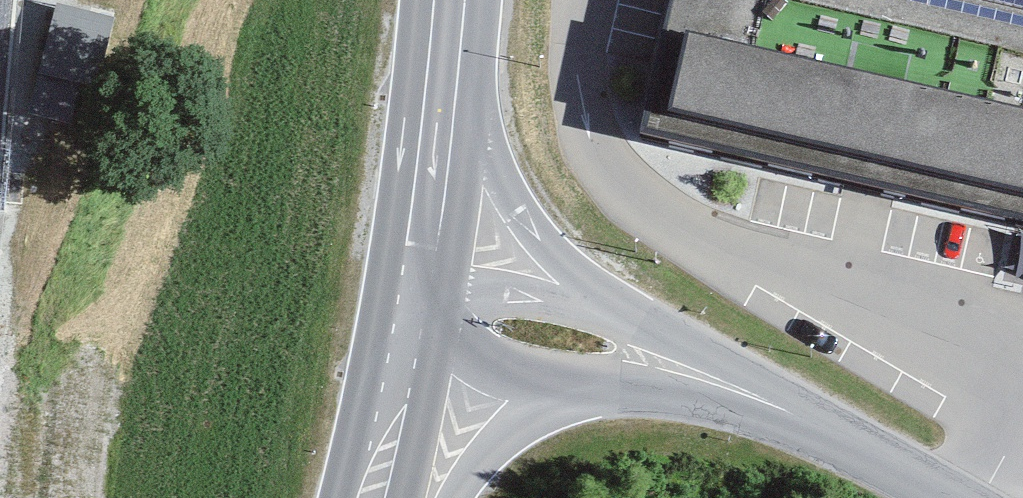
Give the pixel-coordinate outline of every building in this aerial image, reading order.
[(16,151),(75,170),(124,20),(65,0),(16,151)] [(692,27),(1022,101),(1022,0),(698,0),(692,27)]
